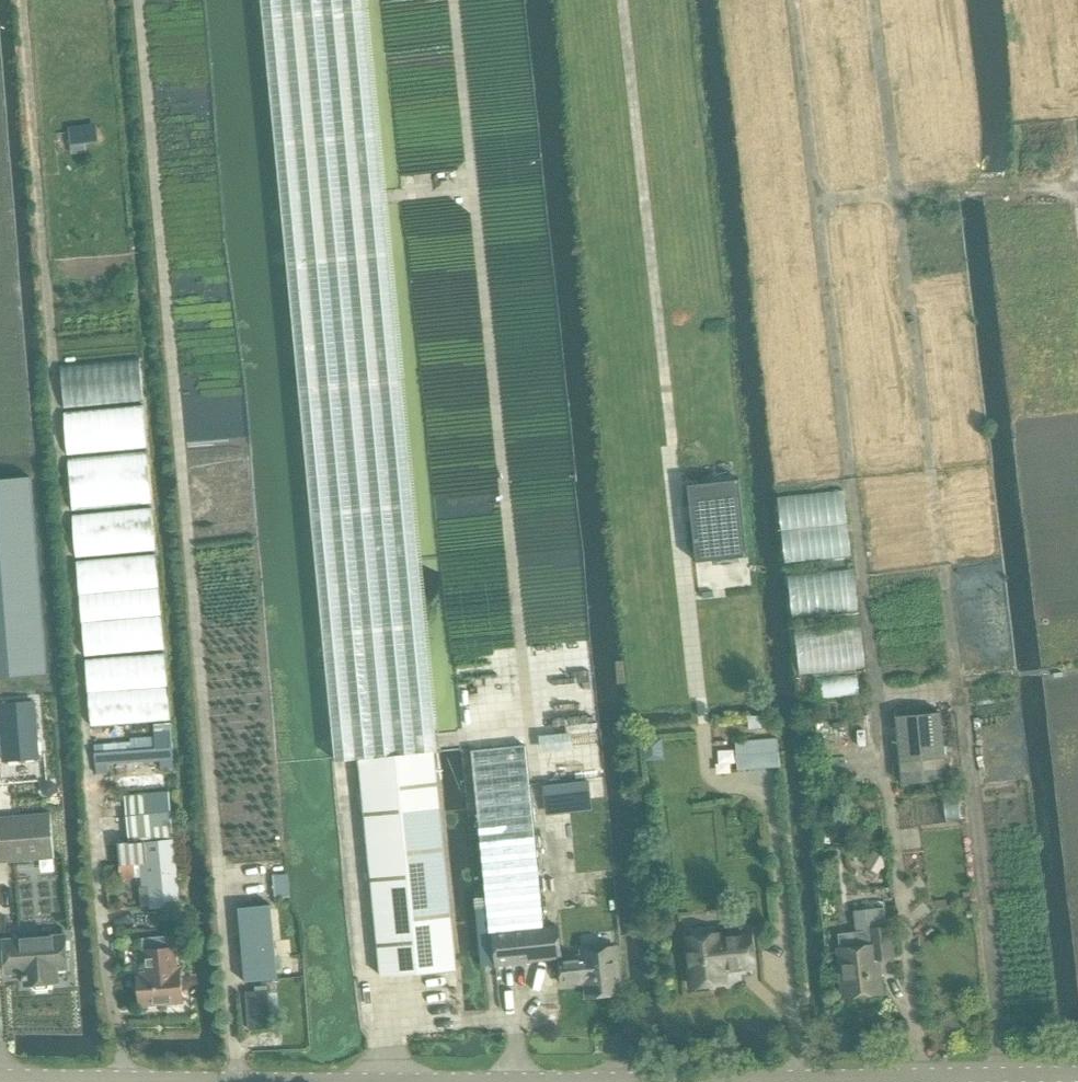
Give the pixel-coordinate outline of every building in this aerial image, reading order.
[(360,758),(435,751),(438,750),(410,461),(365,0),(262,0),(335,760),(360,758)] [(71,131),(73,145),(85,144),(97,142),(95,128),(71,131)] [(47,673),(30,477),(0,479),(0,677),(47,673)] [(748,557),(739,478),(735,479),(687,484),(696,563),(748,557)] [(39,751),(39,742),(37,741),(34,701),(0,704),(0,705),(3,743),(2,745),(2,754),(4,756),(5,761),(38,758),(38,753),(39,751)] [(897,717),(903,784),(947,780),(941,713),(897,717)] [(736,742),(739,769),(779,766),(777,739),(736,742)] [(526,745),(471,750),(487,898),(475,900),(482,965),(484,965),(497,964),(499,964),(555,959),(560,958),(562,958),(558,926),(544,927),(526,745)] [(108,773),(108,764),(160,760),(161,769),(174,768),(173,747),(131,750),(95,753),(96,773),(108,773)] [(360,758),(382,975),(456,968),(435,751),(360,758)] [(174,769),(161,770),(162,787),(175,787),(174,769)] [(49,781),(43,785),(43,793),(50,796),(56,792),(56,784),(49,781)] [(588,783),(544,787),(546,802),(589,797),(588,783)] [(125,796),(128,815),(130,841),(174,837),(171,811),(170,792),(125,796)] [(55,857),(51,813),(0,818),(0,862),(55,857)] [(130,841),(118,842),(120,864),(140,862),(141,874),(142,886),(150,885),(152,906),(180,903),(174,837),(130,841)] [(863,866),(877,875),(887,858),(873,850),(863,866)] [(275,898),(289,897),(289,895),(287,874),(273,875),(275,898)] [(936,901),(936,909),(947,908),(947,900),(936,901)] [(238,907),(245,982),(277,979),(271,904),(238,907)] [(859,932),(839,934),(841,949),(839,949),(845,997),(883,993),(879,959),(894,957),(891,926),(888,927),(886,908),(865,910),(868,931),(859,932)] [(687,938),(692,986),(724,982),(723,969),(754,965),(750,935),(720,938),(720,934),(687,938)] [(59,982),(57,969),(68,968),(66,935),(4,940),(7,973),(25,971),(26,984),(33,984),(36,989),(49,988),(52,982),(59,982)] [(136,988),(136,992),(138,995),(141,997),(141,1006),(183,1002),(181,969),(177,970),(176,948),(175,948),(174,937),(145,939),(146,950),(145,950),(147,972),(138,973),(139,982),(137,985),(136,988)] [(562,958),(560,958),(563,985),(586,982),(588,997),(623,993),(618,947),(583,951),(583,956),(562,958)] [(247,992),(250,1029),(272,1028),(269,990),(247,992)]
